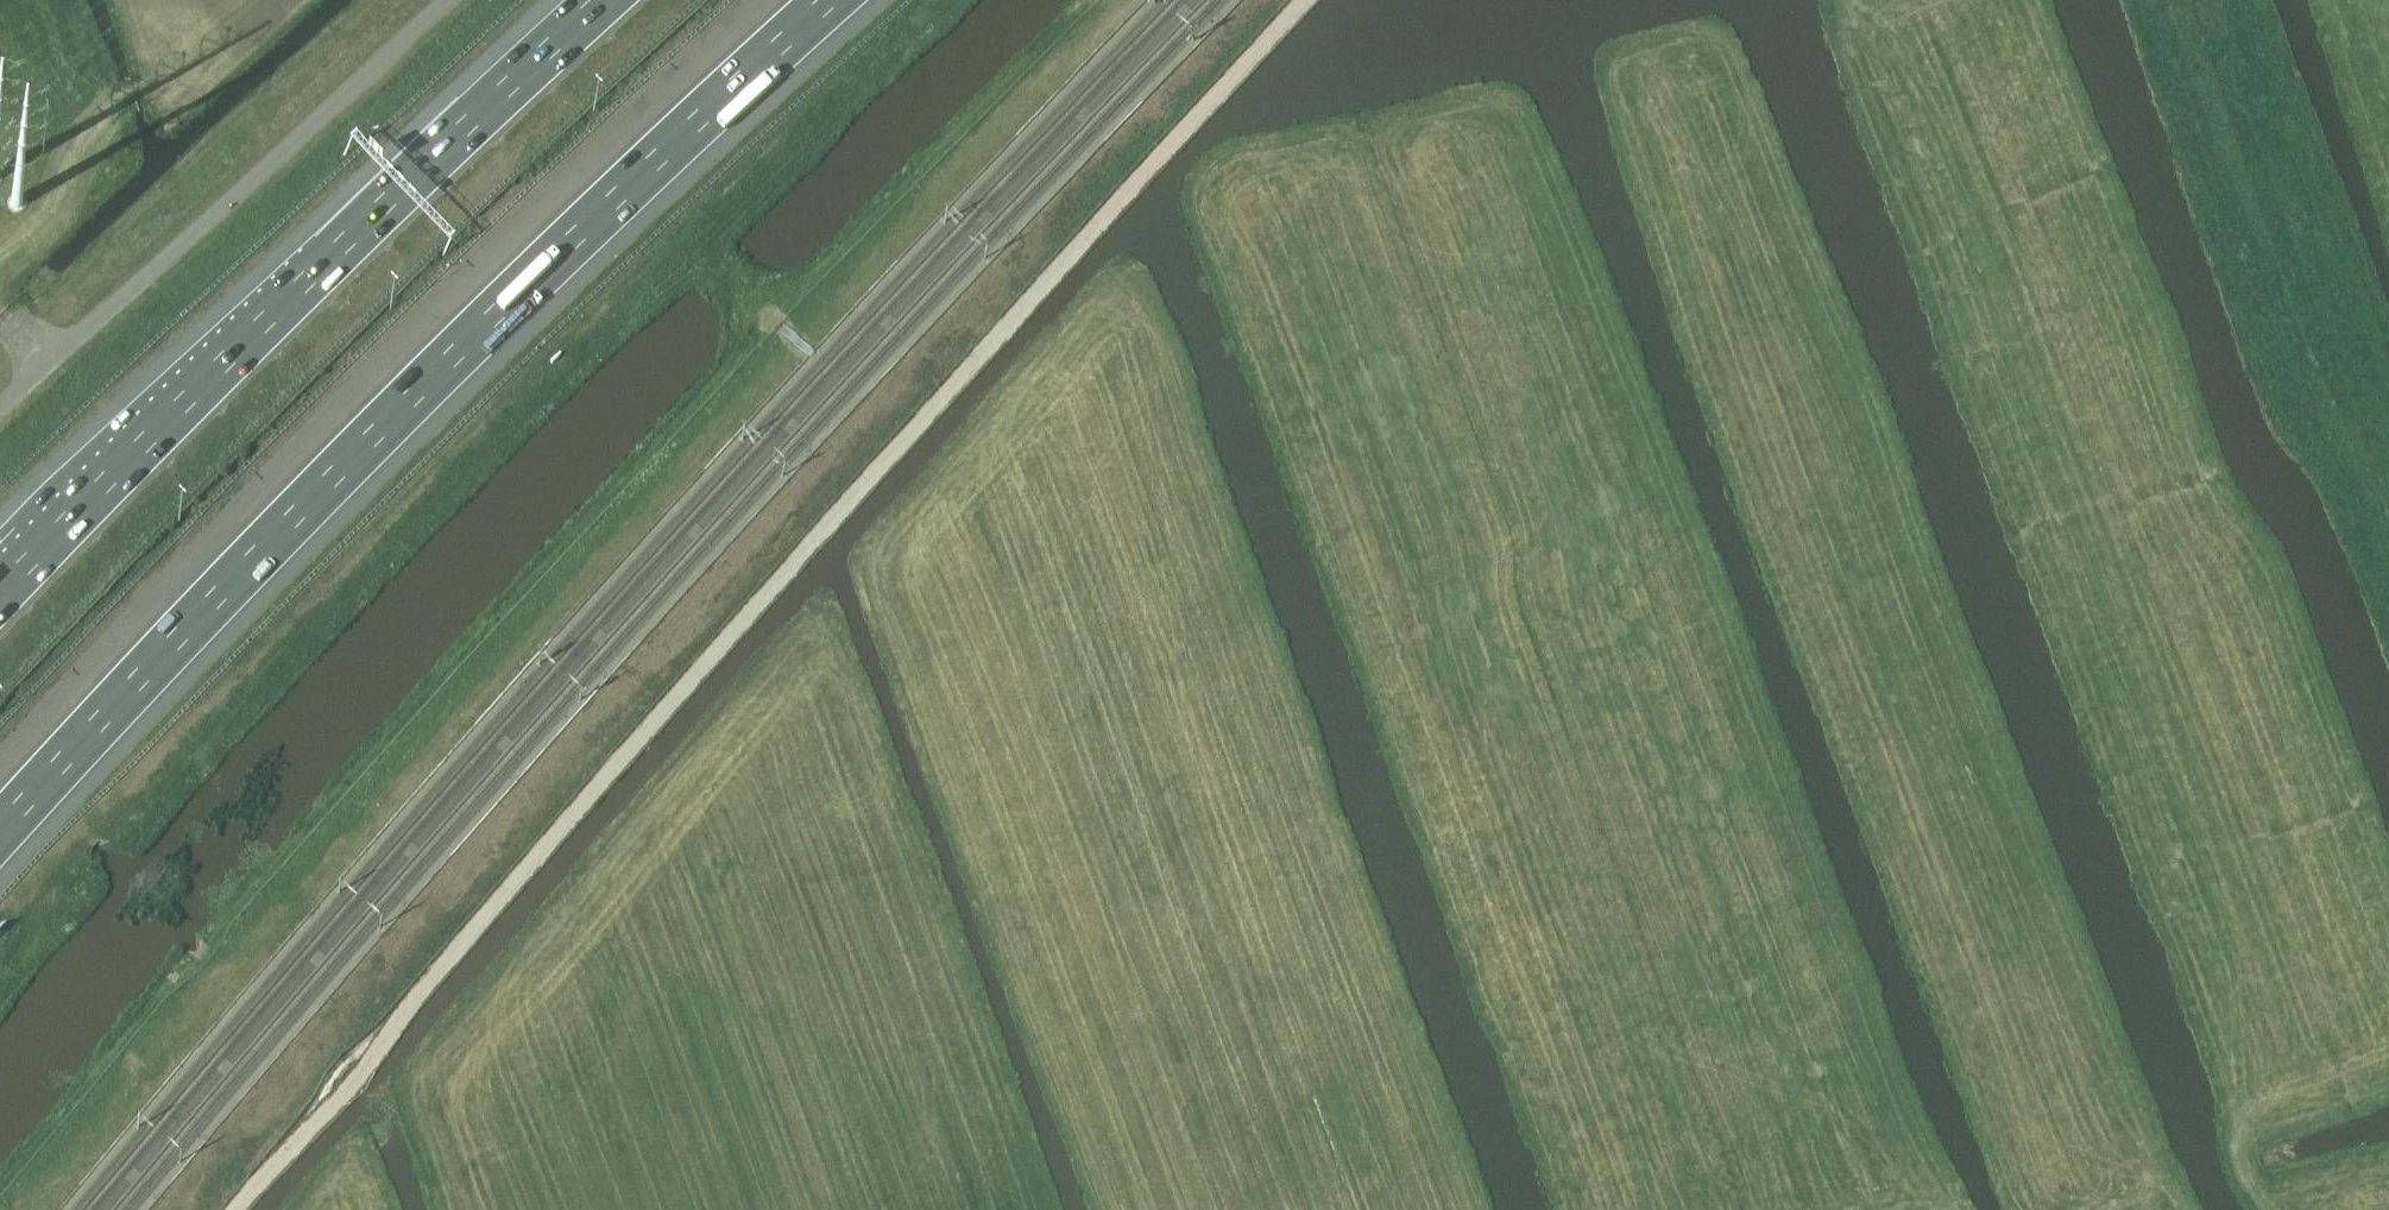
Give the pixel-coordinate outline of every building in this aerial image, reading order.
[(19,192),(17,192),(15,192),(13,193),(11,194),(10,195),(9,196),(8,198),(7,199),(7,201),(7,203),(7,205),(8,207),(9,208),(10,210),(11,211),(13,211),(15,212),(17,212),(19,212),(20,211),(22,210),(24,209),(25,208),(26,206),(26,204),(27,202),(26,200),(26,198),(25,197),(24,195),(22,194),(20,193),(19,192)]
